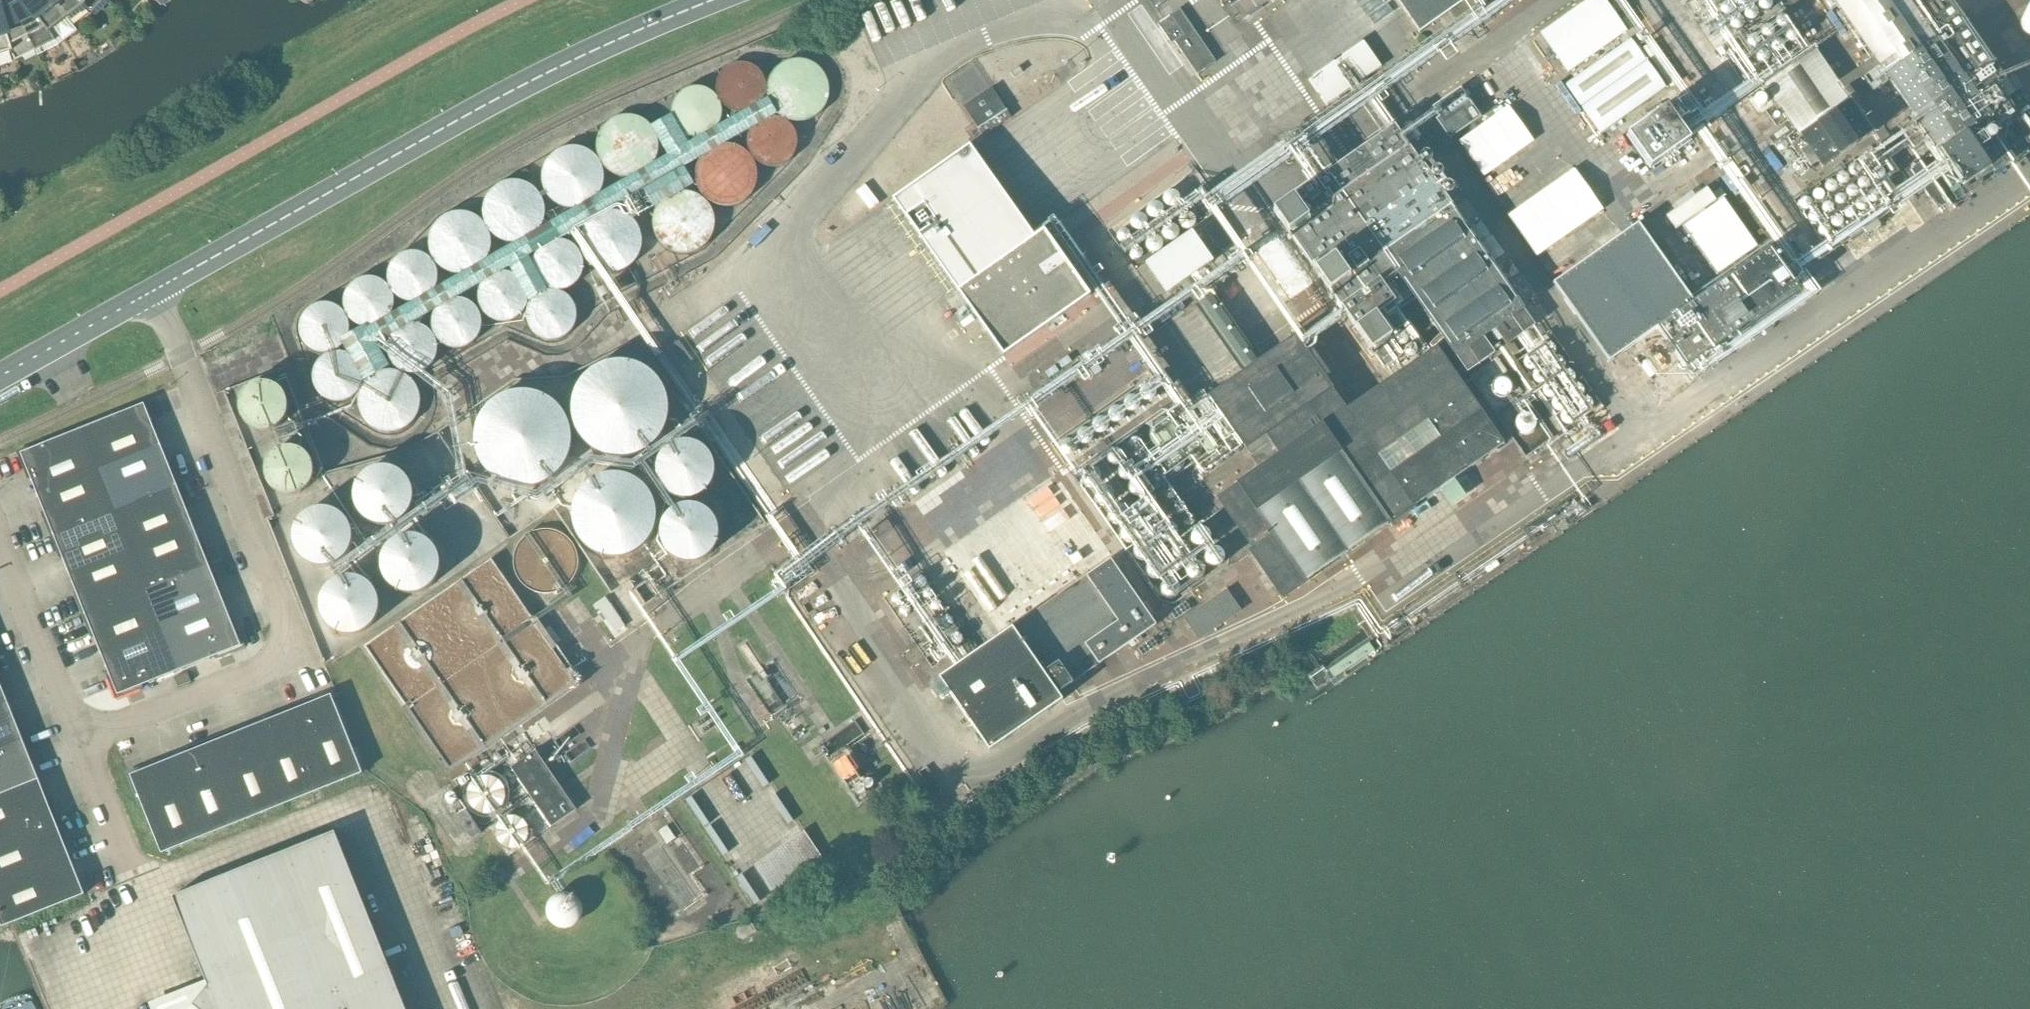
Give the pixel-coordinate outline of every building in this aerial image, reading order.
[(54,0),(24,0),(27,3),(15,9),(36,51),(56,40),(51,31),(68,18),(54,0)] [(68,18),(84,5),(92,13),(104,0),(54,0),(68,18)] [(1419,34),(1467,0),(1396,0),(1419,34)] [(1540,34),(1568,74),(1627,32),(1604,0),(1587,0),(1540,34)] [(1739,4),(1739,5),(1740,7),(1742,8),(1743,9),(1745,9),(1747,9),(1748,8),(1750,7),(1751,6),(1751,4),(1752,3),(1751,1),(1751,0),(1739,0),(1739,1),(1739,2),(1739,4)] [(1764,84),(1776,103),(1788,121),(1798,135),(1806,147),(1799,152),(1810,168),(1817,163),(1821,170),(1874,133),(1855,105),(1859,102),(1849,86),(1878,66),(1884,76),(1915,120),(1900,130),(1913,149),(1928,140),(1937,153),(1939,151),(1963,186),(1989,168),(1993,174),(2014,160),(2029,149),(2029,116),(2014,93),(2015,93),(1951,0),(1831,0),(1872,59),(1838,82),(1815,49),(1764,84)] [(1762,7),(1762,9),(1762,10),(1763,12),(1765,13),(1766,14),(1768,14),(1769,14),(1771,13),(1772,12),(1773,11),(1774,9),(1774,8),(1774,6),(1774,4),(1773,3),(1772,2),(1770,1),(1768,1),(1767,1),(1765,2),(1764,3),(1763,4),(1762,5),(1762,7)] [(1724,13),(1724,14),(1724,16),(1725,17),(1727,18),(1728,19),(1730,19),(1732,19),(1733,19),(1734,18),(1736,16),(1736,15),(1737,13),(1736,11),(1736,10),(1735,9),(1734,7),(1732,7),(1730,6),(1729,7),(1727,7),(1726,8),(1725,9),(1724,11),(1724,13)] [(1171,44),(1176,41),(1198,74),(1217,61),(1181,8),(1171,15),(1158,23),(1171,44)] [(11,51),(16,61),(36,51),(15,9),(2,15),(1,10),(0,10),(0,55),(11,51)] [(1748,17),(1749,19),(1749,20),(1750,21),(1751,23),(1753,23),(1755,24),(1756,23),(1758,23),(1759,22),(1760,21),(1761,19),(1761,17),(1761,16),(1761,14),(1760,13),(1758,12),(1757,11),(1755,11),(1754,11),(1752,11),(1751,12),(1750,14),(1749,15),(1748,17)] [(1776,21),(1776,23),(1777,24),(1778,26),(1779,27),(1781,27),(1782,28),(1784,27),(1786,27),(1787,26),(1788,25),(1789,23),(1789,21),(1789,20),(1788,18),(1787,17),(1786,16),(1785,15),(1783,15),(1781,15),(1780,15),(1778,16),(1777,18),(1776,19),(1776,21)] [(1733,26),(1734,28),(1734,29),(1735,31),(1736,32),(1738,32),(1740,33),(1741,33),(1743,32),(1744,31),(1745,30),(1746,28),(1746,27),(1746,25),(1746,23),(1745,22),(1743,21),(1742,20),(1740,20),(1739,20),(1737,21),(1736,22),(1735,23),(1734,24),(1733,26)] [(1760,31),(1761,32),(1761,34),(1762,35),(1763,37),(1765,37),(1767,38),(1768,37),(1770,37),(1771,36),(1772,35),(1773,33),(1773,31),(1773,30),(1773,28),(1772,27),(1770,26),(1769,25),(1767,25),(1766,25),(1764,25),(1763,26),(1761,28),(1761,29),(1760,31)] [(1786,35),(1786,37),(1787,38),(1788,40),(1789,41),(1790,42),(1792,42),(1794,42),(1795,41),(1797,40),(1798,39),(1798,37),(1799,36),(1799,34),(1798,32),(1797,31),(1796,30),(1794,29),(1793,29),(1791,29),(1789,30),(1788,31),(1787,32),(1786,33),(1786,35)] [(1746,41),(1747,43),(1747,44),(1748,46),(1749,47),(1751,47),(1753,48),(1754,48),(1756,47),(1757,46),(1758,45),(1759,43),(1759,41),(1759,40),(1759,38),(1758,37),(1756,36),(1755,35),(1753,35),(1752,35),(1750,35),(1749,36),(1747,38),(1747,39),(1746,41)] [(1630,38),(1565,85),(1601,135),(1666,88),(1630,38)] [(1771,46),(1771,48),(1772,49),(1773,51),(1774,52),(1776,52),(1777,53),(1779,52),(1781,52),(1782,51),(1783,50),(1784,48),(1784,46),(1784,45),(1784,43),(1783,42),(1781,41),(1780,40),(1778,40),(1776,40),(1775,40),(1773,41),(1772,43),(1772,44),(1771,46)] [(1364,41),(1309,80),(1327,104),(1381,66),(1364,41)] [(1756,56),(1756,58),(1757,59),(1758,61),(1759,62),(1761,62),(1762,63),(1764,63),(1766,62),(1767,61),(1768,60),(1769,58),(1769,57),(1769,55),(1769,53),(1768,52),(1766,51),(1765,50),(1763,50),(1761,50),(1760,51),(1758,52),(1757,53),(1757,54),(1756,56)] [(767,89),(768,97),(771,104),(775,111),(781,116),(789,120),(797,121),(805,120),(812,118),(819,113),(824,107),(828,100),(829,92),(829,83),(826,76),(821,69),(815,64),(808,61),(800,59),(791,60),(784,63),(777,67),(772,73),(768,81),(767,89)] [(715,85),(716,92),(718,98),(722,103),(727,107),(733,110),(739,111),(746,111),(752,109),(758,105),(762,100),(765,94),(766,87),(765,81),(763,75),(759,69),(754,65),(748,62),(742,61),(735,62),(729,64),(724,68),(719,73),(717,79),(715,85)] [(672,110),(672,117),(674,123),(678,128),(683,133),(689,135),(696,136),(702,136),(708,134),(714,130),(718,125),(721,119),(722,112),(722,106),(719,100),(716,94),(710,90),(704,87),(698,86),(691,87),(685,89),(680,93),(676,98),(673,104),(672,110)] [(1436,120),(1449,139),(1480,117),(1461,87),(1433,107),(1440,117),(1436,120)] [(963,106),(983,136),(1011,117),(992,88),(963,106)] [(1485,176),(1534,140),(1509,105),(1460,141),(1485,176)] [(1666,107),(1626,135),(1649,170),(1690,142),(1666,107)] [(597,144),(598,152),(601,160),(605,166),(612,172),(619,175),(627,176),(635,176),(643,173),(649,168),(655,162),(658,155),(659,147),(659,139),(656,131),(651,124),(645,119),(638,116),(630,114),(622,115),(614,118),(607,122),(602,129),(599,136),(597,144)] [(747,139),(747,146),(750,152),(753,157),(758,162),(764,164),(771,165),(777,165),(784,163),(789,159),(793,154),(796,148),(797,141),(797,135),(794,129),(791,123),(786,119),(780,116),(773,115),(767,116),(760,118),(755,122),(751,127),(748,133),(747,139)] [(1403,356),(1390,337),(1391,336),(1377,315),(1395,302),(1380,281),(1394,271),(1467,374),(1496,353),(1485,337),(1495,330),(1506,346),(1535,325),(1524,309),(1492,264),(1506,254),(1479,215),(1465,225),(1414,153),(1426,144),(1407,117),(1273,211),(1341,307),(1342,307),(1372,350),(1384,368),(1403,356)] [(696,175),(697,183),(699,190),(704,197),(710,202),(718,206),(726,207),(734,206),(741,204),(748,199),(753,193),(757,186),(758,178),(757,169),(755,162),(750,155),(744,150),(736,147),(728,145),(720,146),(713,149),(706,153),(701,159),(697,167),(696,175)] [(1035,236),(970,145),(893,199),(1004,357),(1091,296),(1044,229),(1035,236)] [(543,176),(543,184),(546,192),(551,198),(557,203),(564,207),(572,208),(580,208),(588,205),(595,200),(600,194),(603,187),(605,179),(604,171),(601,163),(597,156),(590,151),(583,148),(575,146),(567,147),(559,150),(553,154),(547,161),(544,168),(543,176)] [(1853,173),(1853,175),(1854,177),(1854,178),(1856,179),(1857,180),(1859,180),(1861,180),(1862,179),(1864,178),(1865,177),(1865,176),(1866,174),(1866,172),(1865,171),(1864,169),(1863,168),(1861,168),(1860,167),(1858,167),(1856,168),(1855,169),(1854,170),(1853,172),(1853,173)] [(1538,257),(1604,209),(1575,168),(1508,216),(1538,257)] [(1841,182),(1841,184),(1842,185),(1843,187),(1844,188),(1846,188),(1847,189),(1849,189),(1851,188),(1852,187),(1853,186),(1854,184),(1854,183),(1854,181),(1853,179),(1852,178),(1851,177),(1850,176),(1848,176),(1846,176),(1845,177),(1843,178),(1842,179),(1841,180),(1841,182)] [(484,209),(485,217),(488,225),(492,231),(498,236),(506,240),(514,241),(522,241),(530,238),(536,233),(541,227),(545,220),(546,212),(546,204),(543,196),(538,189),(532,184),(525,181),(517,179),(509,180),(501,183),(494,187),(489,193),(486,201),(484,209)] [(1862,187),(1862,189),(1863,190),(1864,192),(1865,193),(1866,193),(1868,194),(1870,194),(1871,193),(1873,192),(1874,191),(1874,189),(1875,188),(1875,186),(1874,184),(1873,183),(1872,182),(1870,181),(1869,181),(1867,181),(1865,182),(1864,182),(1863,184),(1862,185),(1862,187)] [(1829,190),(1829,192),(1830,194),(1831,195),(1832,196),(1834,197),(1835,197),(1837,197),(1839,196),(1840,195),(1841,194),(1842,193),(1842,191),(1842,189),(1841,188),(1840,186),(1839,185),(1837,184),(1836,184),(1834,184),(1833,185),(1831,186),(1830,187),(1829,189),(1829,190)] [(1707,188),(1666,216),(1676,230),(1716,201),(1707,188)] [(1720,188),(1713,194),(1718,201),(1726,196),(1720,188)] [(1850,196),(1850,197),(1851,199),(1852,200),(1853,201),(1855,202),(1856,202),(1858,202),(1860,202),(1861,201),(1862,199),(1863,198),(1863,196),(1863,194),(1862,193),(1861,192),(1860,190),(1859,190),(1857,189),(1855,190),(1854,190),(1852,191),(1851,192),(1851,194),(1850,196)] [(1164,199),(1164,201),(1165,203),(1166,205),(1168,206),(1170,207),(1172,208),(1175,208),(1177,207),(1179,206),(1180,204),(1181,202),(1182,199),(1181,197),(1181,195),(1179,193),(1177,192),(1175,191),(1173,190),(1171,190),(1169,191),(1167,193),(1165,194),(1164,196),(1164,199)] [(653,221),(654,229),(657,237),(661,243),(668,249),(675,252),(683,253),(691,253),(699,250),(705,245),(711,239),(714,232),(715,224),(715,216),(712,208),(707,201),(701,196),(694,193),(686,191),(678,192),(670,195),(663,200),(658,206),(655,213),(653,221)] [(1816,199),(1816,201),(1817,203),(1818,204),(1819,205),(1821,206),(1822,206),(1824,206),(1825,205),(1827,205),(1828,203),(1829,202),(1829,200),(1829,198),(1828,197),(1827,195),(1826,194),(1824,194),(1823,193),(1821,193),(1820,194),(1818,195),(1817,196),(1816,198),(1816,199)] [(1872,200),(1872,201),(1873,203),(1874,204),(1875,205),(1877,206),(1878,206),(1880,206),(1882,206),(1883,205),(1884,203),(1885,202),(1885,200),(1885,199),(1884,197),(1883,196),(1882,194),(1881,194),(1879,193),(1877,194),(1876,194),(1874,195),(1873,196),(1872,198),(1872,200)] [(1723,198),(1681,227),(1715,276),(1717,275),(1757,247),(1723,198)] [(1838,204),(1838,206),(1839,207),(1840,208),(1841,210),(1843,210),(1844,211),(1846,210),(1848,210),(1849,209),(1850,208),(1851,206),(1851,204),(1851,203),(1850,201),(1849,200),(1848,199),(1847,198),(1845,198),(1843,198),(1842,198),(1840,199),(1839,201),(1838,202),(1838,204)] [(1147,209),(1147,211),(1147,213),(1149,215),(1151,217),(1153,218),(1155,218),(1157,218),(1159,217),(1161,216),(1163,214),(1164,212),(1164,210),(1164,207),(1163,205),(1162,203),(1160,202),(1158,201),(1156,200),(1153,201),(1151,201),(1149,203),(1148,204),(1147,207),(1147,209)] [(1804,208),(1804,210),(1805,211),(1806,213),(1807,214),(1808,214),(1810,215),(1812,215),(1813,214),(1815,213),(1816,212),(1816,210),(1817,209),(1817,207),(1816,205),(1815,204),(1814,203),(1812,202),(1811,202),(1809,202),(1807,203),(1806,204),(1805,205),(1804,206),(1804,208)] [(1860,208),(1861,210),(1861,212),(1862,213),(1863,214),(1865,215),(1867,215),(1868,215),(1870,214),(1871,213),(1872,212),(1873,211),(1873,209),(1873,207),(1873,206),(1872,204),(1870,203),(1869,202),(1867,202),(1866,202),(1864,203),(1863,204),(1861,205),(1861,207),(1860,208)] [(1825,213),(1825,215),(1826,216),(1827,218),(1828,219),(1830,219),(1831,220),(1833,220),(1835,219),(1836,218),(1837,217),(1838,215),(1838,214),(1838,212),(1837,210),(1836,209),(1835,208),(1833,207),(1832,207),(1830,207),(1829,208),(1827,209),(1826,210),(1825,211),(1825,213)] [(580,240),(581,248),(584,256),(588,262),(595,268),(602,271),(610,272),(618,272),(626,269),(632,264),(638,258),(641,251),(642,243),(642,235),(639,227),(634,221),(628,215),(621,212),(613,210),(605,211),(597,214),(590,219),(585,225),(582,232),(580,240)] [(1848,217),(1849,218),(1849,220),(1850,221),(1851,222),(1853,223),(1855,223),(1856,223),(1858,223),(1859,222),(1860,220),(1861,219),(1861,217),(1861,215),(1861,214),(1860,213),(1858,211),(1857,211),(1855,210),(1853,211),(1852,211),(1850,212),(1849,213),(1849,215),(1848,217)] [(429,242),(429,250),(432,257),(437,264),(443,269),(450,273),(458,274),(467,273),(474,271),(481,266),(486,260),(490,252),(491,244),(490,236),(487,229),(483,222),(477,217),(469,213),(461,212),(453,213),(446,215),(439,220),(434,226),(430,234),(429,242)] [(1180,221),(1180,223),(1181,225),(1182,227),(1184,229),(1186,230),(1189,230),(1191,230),(1193,229),(1195,228),(1196,226),(1197,224),(1198,222),(1198,219),(1197,217),(1195,215),(1194,214),(1192,213),(1189,212),(1187,213),(1185,213),(1183,215),(1181,216),(1180,218),(1180,221)] [(1131,222),(1131,225),(1132,227),(1133,229),(1135,230),(1137,231),(1139,231),(1142,231),(1144,230),(1146,229),(1147,227),(1148,225),(1149,223),(1148,221),(1148,219),(1146,217),(1145,215),(1142,214),(1140,214),(1138,214),(1136,215),(1134,216),(1132,218),(1131,220),(1131,222)] [(1813,222),(1813,223),(1814,225),(1815,226),(1816,227),(1817,228),(1819,228),(1821,228),(1822,228),(1824,227),(1825,225),(1826,224),(1826,222),(1826,220),(1825,219),(1824,218),(1823,216),(1821,216),(1820,215),(1818,216),(1816,216),(1815,217),(1814,218),(1813,220),(1813,222)] [(1835,226),(1835,227),(1836,229),(1837,230),(1838,231),(1840,232),(1842,232),(1843,232),(1845,232),(1846,231),(1847,229),(1848,228),(1848,226),(1848,225),(1848,223),(1847,222),(1845,221),(1844,220),(1842,220),(1840,220),(1839,220),(1837,221),(1836,223),(1836,224),(1835,226)] [(1694,301),(1638,223),(1553,283),(1608,362),(1657,328),(1686,369),(1799,289),(1770,248),(1694,301)] [(1163,232),(1164,235),(1164,237),(1166,239),(1167,240),(1169,241),(1172,242),(1174,241),(1176,241),(1178,239),(1180,238),(1181,235),(1181,233),(1181,231),(1180,229),(1179,227),(1177,225),(1175,224),(1173,224),(1170,224),(1168,225),(1166,226),(1165,228),(1164,230),(1163,232)] [(1117,234),(1117,236),(1118,238),(1119,239),(1120,240),(1122,241),(1124,241),(1125,241),(1127,241),(1128,240),(1129,238),(1130,237),(1130,235),(1130,233),(1130,232),(1129,230),(1127,229),(1126,228),(1124,228),(1122,228),(1121,229),(1119,230),(1118,231),(1118,233),(1117,234)] [(1823,234),(1823,236),(1824,238),(1825,239),(1826,240),(1828,241),(1829,241),(1831,241),(1833,240),(1834,239),(1835,238),(1836,237),(1836,235),(1836,233),(1835,232),(1834,230),(1833,229),(1832,228),(1830,228),(1828,228),(1827,229),(1825,230),(1824,231),(1823,233),(1823,234)] [(1192,231),(1146,264),(1167,294),(1214,262),(1192,231)] [(1146,244),(1146,246),(1147,248),(1149,250),(1150,252),(1152,253),(1155,253),(1157,253),(1159,252),(1161,251),(1162,249),(1163,247),(1164,245),(1164,242),(1163,240),(1162,238),(1160,237),(1158,236),(1155,235),(1153,236),(1151,236),(1149,238),(1148,239),(1147,242),(1146,244)] [(1305,279),(1277,238),(1258,251),(1286,293),(1305,279)] [(537,264),(537,270),(540,276),(543,281),(548,285),(554,288),(560,289),(566,288),(572,286),(577,282),(581,278),(584,272),(585,266),(584,260),(582,254),(578,249),(574,245),(568,242),(562,241),(556,242),(550,244),(545,247),(541,252),(538,258),(537,264)] [(1131,253),(1131,255),(1132,257),(1133,258),(1134,259),(1135,260),(1137,260),(1139,260),(1141,259),(1142,258),(1143,257),(1144,256),(1144,254),(1144,252),(1143,250),(1142,249),(1141,248),(1139,247),(1138,247),(1136,247),(1134,248),(1133,249),(1132,250),(1131,252),(1131,253)] [(389,276),(389,283),(391,289),(395,294),(400,298),(406,301),(413,302),(419,302),(425,300),(431,296),(435,291),(438,285),(439,278),(438,272),(436,266),(432,260),(427,256),(421,253),(415,252),(408,253),(402,255),(397,259),(392,264),(390,270),(389,276)] [(478,297),(479,303),(481,309),(485,314),(489,318),(495,321),(501,322),(507,321),(513,319),(518,315),(522,311),(525,305),(526,299),(526,293),(523,287),(520,282),(515,278),(509,275),(503,274),(497,275),(491,277),(486,280),(482,285),(479,291),(478,297)] [(344,302),(344,309),(346,315),(350,320),(355,325),(361,327),(368,329),(374,328),(380,326),(386,322),(390,317),(393,311),(394,305),(393,298),(391,292),(387,286),(382,282),(376,279),(370,278),(363,279),(357,281),(352,285),(347,290),(345,296),(344,302)] [(525,313),(526,319),(528,326),(532,331),(537,335),(543,338),(549,339),(556,339),(562,336),(567,333),(572,328),(574,322),(576,315),(575,309),(573,302),(569,297),(564,293),(558,290),(551,289),(545,289),(539,292),(533,295),(529,300),(526,306),(525,313)] [(1199,302),(1246,369),(1208,396),(1246,450),(1266,436),(1278,454),(1236,484),(1216,497),(1252,549),(1248,551),(1282,601),(1306,584),(1305,583),(1392,523),(1392,524),(1416,507),(1415,506),(1504,444),(1437,346),(1347,409),(1333,389),(1334,388),(1296,334),(1258,361),(1211,294),(1199,302)] [(431,322),(432,328),(434,334),(438,340),(443,344),(449,347),(455,348),(462,347),(468,345),(474,341),(478,336),(481,330),(482,324),(481,317),(479,311),(475,306),(470,302),(464,299),(458,298),(451,298),(445,300),(440,304),(435,309),(433,315),(431,322)] [(299,327),(299,333),(302,339),(305,345),(310,349),(316,352),(323,353),(329,352),(336,350),(341,346),(345,341),(348,335),(349,329),(349,322),(346,316),(343,311),(338,307),(332,304),(325,303),(319,303),(312,306),(307,309),(303,314),(300,320),(299,327)] [(386,347),(387,353),(389,359),(393,365),(398,369),(404,372),(410,373),(417,372),(423,370),(428,366),(433,361),(435,356),(436,349),(436,342),(434,336),(430,331),(425,327),(419,324),(412,323),(406,323),(400,326),(394,329),(390,334),(387,340),(386,347)] [(1543,352),(1543,354),(1544,356),(1545,358),(1547,359),(1549,360),(1551,360),(1553,360),(1555,359),(1556,358),(1558,357),(1558,355),(1559,353),(1559,351),(1558,349),(1557,347),(1555,346),(1553,345),(1551,345),(1549,345),(1547,346),(1546,347),(1544,348),(1544,350),(1543,352)] [(312,377),(312,384),(315,390),(318,395),(323,399),(329,402),(336,403),(342,403),(349,401),(354,397),(358,392),(361,386),(362,379),(362,373),(359,367),(356,361),(351,357),(345,354),(338,353),(332,354),(325,356),(320,360),(316,365),(313,371),(312,377)] [(1526,364),(1526,366),(1527,368),(1528,369),(1530,371),(1531,372),(1534,372),(1536,372),(1537,371),(1539,370),(1540,368),(1541,367),(1542,365),(1541,363),(1541,361),(1540,359),(1538,358),(1536,357),(1534,356),(1532,357),(1530,357),(1529,359),(1527,360),(1526,362),(1526,364)] [(1553,365),(1553,367),(1554,369),(1555,371),(1557,372),(1559,373),(1561,373),(1563,373),(1564,372),(1566,371),(1567,370),(1568,368),(1569,366),(1569,364),(1568,362),(1567,360),(1565,359),(1563,358),(1561,358),(1559,358),(1557,359),(1556,360),(1554,361),(1553,363),(1553,365)] [(576,408),(577,420),(581,432),(588,442),(598,450),(609,456),(622,458),(634,457),(646,453),(657,445),(665,436),(670,424),(672,412),(671,400),(667,388),(660,377),(650,369),(639,364),(626,362),(614,363),(602,367),(592,374),(583,384),(578,395),(576,408)] [(358,400),(359,408),(362,416),(367,422),(373,428),(380,431),(388,432),(396,432),(404,429),(411,424),(416,418),(419,411),(421,403),(420,395),(417,387),(413,380),(406,375),(399,372),(391,370),(383,371),(375,374),(369,378),(363,385),(360,392),(358,400)] [(1536,377),(1536,379),(1537,381),(1538,383),(1540,384),(1541,385),(1543,385),(1545,385),(1547,384),(1549,383),(1550,381),(1551,380),(1552,378),(1551,376),(1551,374),(1550,372),(1548,371),(1546,370),(1544,370),(1542,370),(1540,370),(1539,372),(1537,373),(1536,375),(1536,377)] [(1562,379),(1562,381),(1563,383),(1564,384),(1566,386),(1567,387),(1569,387),(1571,387),(1573,386),(1575,385),(1576,383),(1577,381),(1578,379),(1577,377),(1577,376),(1576,374),(1574,373),(1572,372),(1570,371),(1568,372),(1566,372),(1564,373),(1563,375),(1562,377),(1562,379)] [(1495,389),(1495,392),(1496,394),(1497,396),(1499,398),(1502,399),(1504,399),(1507,399),(1509,398),(1511,397),(1513,395),(1514,392),(1515,390),(1514,387),(1514,385),(1512,383),(1510,381),(1508,380),(1505,380),(1503,380),(1500,381),(1498,382),(1496,384),(1495,387),(1495,389)] [(1141,392),(1142,394),(1142,396),(1144,398),(1145,400),(1148,401),(1150,401),(1152,401),(1154,400),(1156,399),(1158,397),(1159,395),(1159,393),(1159,390),(1158,388),(1157,386),(1155,385),(1153,384),(1151,383),(1148,384),(1146,384),(1144,386),(1143,387),(1142,389),(1141,392)] [(1545,391),(1545,393),(1546,395),(1547,396),(1548,398),(1550,398),(1552,399),(1554,399),(1556,398),(1558,397),(1559,395),(1560,393),(1560,391),(1560,389),(1560,387),(1558,386),(1557,384),(1555,384),(1553,383),(1551,383),(1549,384),(1547,385),(1546,387),(1545,389),(1545,391)] [(239,406),(239,412),(241,418),(245,423),(250,427),(255,430),(261,431),(267,430),(273,428),(278,425),(282,420),(285,414),(286,408),(285,402),(283,396),(280,391),(275,387),(270,385),(264,384),(257,384),(252,386),(247,390),(243,394),(240,400),(239,406)] [(1572,392),(1572,394),(1573,396),(1574,397),(1575,399),(1577,400),(1579,400),(1581,400),(1583,399),(1585,398),(1586,396),(1587,395),(1587,393),(1587,390),(1586,389),(1585,387),(1584,386),(1582,385),(1580,384),(1578,385),(1576,385),(1574,386),(1573,388),(1572,390),(1572,392)] [(476,437),(478,450),(482,461),(489,472),(499,480),(510,485),(523,487),(535,486),(547,482),(557,475),(565,465),(571,454),(573,441),(572,429),(568,417),(560,407),(551,399),(539,393),(527,391),(514,392),(503,397),(492,404),(484,413),(479,425),(476,437)] [(1126,404),(1126,406),(1127,408),(1128,410),(1130,411),(1132,412),(1134,413),(1137,413),(1139,412),(1141,410),(1142,409),(1143,407),(1144,404),(1143,402),(1143,400),(1141,398),(1140,397),(1138,396),(1135,395),(1133,395),(1131,396),(1129,397),(1127,399),(1126,401),(1126,404)] [(1555,404),(1555,406),(1555,408),(1557,409),(1558,411),(1560,411),(1562,412),(1564,412),(1566,411),(1568,410),(1569,408),(1570,406),(1570,404),(1570,402),(1569,400),(1568,399),(1567,397),(1565,397),(1563,396),(1561,396),(1559,397),(1557,398),(1556,400),(1555,402),(1555,404)] [(1580,406),(1581,408),(1581,410),(1582,411),(1584,413),(1586,413),(1588,414),(1590,414),(1592,413),(1593,412),(1595,410),(1596,408),(1596,406),(1596,404),(1595,402),(1594,401),(1592,399),(1591,399),(1589,398),(1587,398),(1585,399),(1583,400),(1582,402),(1581,404),(1580,406)] [(100,470),(162,446),(155,429),(158,428),(147,400),(119,411),(120,414),(83,429),(100,470)] [(1109,414),(1110,416),(1110,419),(1112,420),(1114,422),(1116,423),(1118,423),(1120,423),(1122,422),(1124,421),(1126,419),(1127,417),(1127,415),(1127,413),(1126,410),(1125,409),(1123,407),(1121,406),(1119,406),(1116,406),(1114,407),(1112,408),(1111,410),(1110,412),(1109,414)] [(1563,417),(1563,420),(1564,421),(1565,423),(1567,424),(1569,425),(1571,426),(1573,425),(1575,425),(1576,424),(1578,422),(1579,420),(1579,418),(1579,416),(1578,414),(1577,413),(1575,411),(1573,410),(1571,410),(1569,410),(1567,411),(1566,412),(1565,414),(1564,415),(1563,417)] [(1094,426),(1094,428),(1095,431),(1097,432),(1098,434),(1100,435),(1103,435),(1105,435),(1107,434),(1109,433),(1111,431),(1111,429),(1112,427),(1112,425),(1111,422),(1110,421),(1108,419),(1106,418),(1103,418),(1101,418),(1099,419),(1097,420),(1096,422),(1095,424),(1094,426)] [(1521,427),(1521,430),(1522,432),(1523,435),(1525,436),(1527,437),(1530,438),(1533,438),(1535,437),(1537,435),(1539,433),(1540,431),(1540,428),(1540,426),(1539,423),(1538,421),(1536,420),(1533,418),(1531,418),(1528,418),(1526,419),(1524,421),(1522,423),(1521,425),(1521,427)] [(1078,436),(1079,439),(1079,441),(1081,443),(1082,444),(1085,445),(1087,446),(1089,445),(1091,445),(1093,443),(1095,442),(1096,439),(1096,437),(1096,435),(1095,433),(1094,431),(1092,429),(1090,428),(1088,428),(1085,428),(1083,429),(1081,430),(1080,432),(1079,434),(1078,436)] [(100,470),(83,429),(47,443),(46,441),(17,452),(28,480),(32,478),(38,495),(100,470)] [(1062,449),(1063,451),(1063,453),(1065,455),(1066,457),(1068,458),(1071,458),(1073,458),(1075,457),(1077,456),(1079,454),(1080,452),(1080,450),(1080,447),(1079,445),(1078,443),(1076,442),(1074,441),(1072,441),(1069,441),(1067,441),(1065,443),(1064,445),(1063,447),(1062,449)] [(162,446),(100,470),(116,510),(181,484),(172,461),(168,462),(162,446)] [(266,472),(266,478),(269,484),(272,489),(277,493),(282,496),(288,497),(295,496),(300,494),(305,491),(309,486),(312,481),(313,474),(313,468),(311,463),(307,457),(302,454),(297,451),(291,450),(285,450),(279,452),(274,456),(270,461),(267,466),(266,472)] [(1111,461),(1111,463),(1112,464),(1113,466),(1114,467),(1116,468),(1118,468),(1119,468),(1121,467),(1123,466),(1124,465),(1124,463),(1125,461),(1125,460),(1124,458),(1123,456),(1122,455),(1120,455),(1118,454),(1116,454),(1115,455),(1113,456),(1112,457),(1111,459),(1111,461)] [(667,482),(667,490),(670,497),(674,503),(680,508),(687,511),(694,512),(702,512),(709,509),(715,505),(720,499),(723,492),(724,485),(724,477),(721,470),(717,464),(711,459),(704,456),(697,455),(689,455),(682,458),(676,462),(671,468),(668,475),(667,482)] [(358,494),(358,501),(361,508),(365,514),(371,519),(378,522),(385,524),(393,523),(400,521),(406,516),(411,511),(414,504),(416,496),(415,489),(412,482),(408,475),(402,471),(395,467),(388,466),(380,467),(373,469),(367,474),(362,479),(359,486),(358,494)] [(1120,474),(1120,476),(1121,478),(1122,479),(1123,480),(1125,481),(1127,481),(1129,481),(1130,481),(1132,480),(1133,478),(1134,477),(1134,475),(1134,473),(1133,471),(1132,470),(1131,469),(1129,468),(1127,468),(1126,468),(1124,468),(1122,469),(1121,471),(1121,472),(1120,474)] [(116,510),(100,470),(38,495),(45,512),(42,513),(51,536),(116,510)] [(1085,482),(1085,484),(1086,486),(1087,488),(1089,490),(1091,491),(1093,491),(1096,491),(1098,490),(1100,489),(1101,487),(1102,485),(1102,483),(1102,480),(1101,478),(1100,476),(1098,475),(1096,474),(1094,474),(1092,474),(1090,475),(1088,476),(1086,478),(1085,480),(1085,482)] [(1130,489),(1130,491),(1130,493),(1131,494),(1133,495),(1134,496),(1136,496),(1138,496),(1140,495),(1141,494),(1142,493),(1143,491),(1143,490),(1143,488),(1143,486),(1142,485),(1140,483),(1139,483),(1137,482),(1135,483),(1133,483),(1132,484),(1131,486),(1130,487),(1130,489)] [(181,484),(116,510),(132,550),(193,525),(187,508),(190,507),(181,484)] [(581,527),(582,538),(586,549),(592,558),(601,565),(611,570),(622,572),(633,571),(644,567),(653,561),(660,552),(665,542),(667,531),(666,520),(662,509),(656,500),(647,493),(637,488),(626,486),(615,487),(604,491),(595,497),(588,506),(583,516),(581,527)] [(1097,498),(1097,501),(1098,503),(1099,505),(1101,506),(1103,507),(1105,507),(1107,507),(1109,506),(1111,505),(1113,503),(1114,501),(1114,499),(1114,497),(1113,495),(1112,493),(1110,491),(1108,490),(1106,490),(1104,490),(1101,491),(1100,492),(1098,494),(1097,496),(1097,498)] [(1109,517),(1110,519),(1110,521),(1112,523),(1114,524),(1116,525),(1118,526),(1120,526),(1122,525),(1124,523),(1126,522),(1127,520),(1127,517),(1127,515),(1126,513),(1125,511),(1123,510),(1121,509),(1119,508),(1116,508),(1114,509),(1112,511),(1111,512),(1110,514),(1109,517)] [(296,536),(297,544),(300,551),(304,557),(310,562),(317,565),(324,566),(332,566),(339,563),(345,559),(350,553),(353,546),(354,539),(354,531),(351,524),(347,518),(341,513),(334,510),(327,509),(319,509),(312,512),(306,516),(301,522),(298,529),(296,536)] [(132,550),(116,510),(51,536),(60,559),(64,558),(70,574),(132,550)] [(672,544),(672,551),(675,558),(679,565),(685,569),(692,573),(699,574),(707,573),(714,571),(720,566),(725,561),(728,554),(730,546),(729,539),(726,532),(722,526),(716,521),(709,518),(702,516),(694,517),(687,519),(681,524),(676,530),(673,536),(672,544)] [(193,525),(132,550),(148,589),(213,563),(203,540),(200,542),(193,525)] [(1124,534),(1124,537),(1124,539),(1126,541),(1128,542),(1130,543),(1132,544),(1134,543),(1136,543),(1138,541),(1140,540),(1141,538),(1141,535),(1141,533),(1140,531),(1139,529),(1137,528),(1135,527),(1133,526),(1130,526),(1128,527),(1126,528),(1125,530),(1124,532),(1124,534)] [(1158,534),(1158,536),(1159,539),(1160,540),(1162,542),(1164,543),(1166,543),(1168,543),(1171,542),(1172,541),(1174,539),(1175,537),(1175,535),(1175,533),(1174,531),(1173,529),(1171,527),(1169,526),(1167,526),(1165,526),(1162,527),(1161,528),(1159,530),(1158,532),(1158,534)] [(1195,538),(1195,541),(1196,543),(1198,546),(1200,547),(1202,548),(1205,549),(1207,549),(1210,548),(1212,546),(1213,544),(1214,542),(1215,539),(1215,537),(1214,534),(1212,532),(1210,531),(1208,530),(1205,529),(1203,529),(1200,530),(1198,532),(1197,534),(1196,536),(1195,538)] [(386,563),(386,571),(389,578),(393,584),(399,589),(406,592),(413,593),(421,593),(428,590),(434,586),(439,580),(442,573),(444,566),(443,558),(440,551),(436,545),(430,540),(423,537),(416,535),(408,536),(401,539),(395,543),(390,549),(387,556),(386,563)] [(1136,552),(1137,555),(1137,557),(1139,559),(1140,560),(1142,561),(1145,562),(1147,561),(1149,561),(1151,559),(1152,558),(1153,555),(1154,553),(1154,551),(1153,549),(1151,547),(1150,545),(1148,545),(1145,544),(1143,544),(1141,545),(1139,546),(1138,548),(1137,550),(1136,552)] [(1170,553),(1170,555),(1171,557),(1172,559),(1174,561),(1176,562),(1178,562),(1180,562),(1183,561),(1184,560),(1186,558),(1187,556),(1187,554),(1187,551),(1186,549),(1185,547),(1183,546),(1181,545),(1179,545),(1177,545),(1175,546),(1173,547),(1171,549),(1170,551),(1170,553)] [(1208,559),(1209,561),(1209,564),(1211,566),(1213,567),(1215,568),(1218,569),(1220,569),(1223,568),(1225,566),(1227,564),(1228,562),(1228,560),(1228,557),(1227,555),(1225,552),(1223,551),(1221,550),(1219,549),(1216,550),(1214,550),(1212,552),(1210,554),(1209,556),(1208,559)] [(83,615),(148,589),(132,550),(70,574),(77,591),(74,593),(83,615)] [(1003,633),(939,678),(990,751),(1063,700),(1058,693),(1073,683),(1073,682),(1099,664),(1156,624),(1111,559),(1003,633)] [(164,629),(225,605),(219,588),(222,586),(213,563),(148,589),(164,629)] [(1148,571),(1149,574),(1149,576),(1151,578),(1152,579),(1154,580),(1157,580),(1159,580),(1161,579),(1163,578),(1164,576),(1165,574),(1166,572),(1166,570),(1165,568),(1164,566),(1162,564),(1160,563),(1157,563),(1155,563),(1153,564),(1151,565),(1150,567),(1149,569),(1148,571)] [(1186,572),(1186,575),(1187,577),(1188,579),(1190,580),(1192,581),(1194,581),(1196,581),(1198,580),(1200,579),(1202,577),(1203,575),(1203,573),(1203,571),(1202,569),(1201,567),(1199,565),(1197,564),(1195,564),(1193,564),(1190,565),(1189,566),(1187,568),(1186,570),(1186,572)] [(324,605),(325,612),(328,619),(332,626),(338,631),(345,634),(352,635),(360,634),(367,632),(373,628),(378,622),(381,615),(382,607),(382,600),(379,593),(375,587),(369,582),(362,579),(355,577),(347,578),(340,581),(334,585),(329,591),(326,597),(324,605)] [(917,584),(917,586),(918,587),(919,588),(920,589),(921,589),(922,590),(924,590),(925,589),(926,588),(927,587),(928,586),(928,585),(928,583),(927,582),(926,581),(925,580),(924,579),(923,579),(921,579),(920,580),(919,580),(918,581),(917,583),(917,584)] [(1164,591),(1164,593),(1165,595),(1166,597),(1168,598),(1170,599),(1173,600),(1175,599),(1177,599),(1179,597),(1180,596),(1181,594),(1182,591),(1181,589),(1181,587),(1179,585),(1178,584),(1176,583),(1173,582),(1171,582),(1169,583),(1167,584),(1166,586),(1165,588),(1164,591)] [(102,654),(164,629),(148,589),(83,615),(92,638),(95,637),(102,654)] [(1185,619),(1200,639),(1241,610),(1227,590),(1185,619)] [(924,596),(924,598),(925,599),(926,600),(927,601),(928,602),(929,602),(931,602),(932,601),(933,600),(934,599),(935,598),(935,597),(935,595),(934,594),(934,593),(932,592),(931,591),(930,591),(928,591),(927,592),(926,592),(925,594),(924,595),(924,596)] [(616,602),(625,615),(635,608),(626,595),(616,602)] [(895,602),(895,604),(896,605),(896,606),(897,607),(899,608),(900,608),(901,608),(903,607),(904,607),(905,605),(905,604),(906,603),(906,601),(905,600),(904,599),(903,598),(902,597),(900,597),(899,597),(898,598),(897,599),(896,600),(895,601),(895,602)] [(606,598),(597,604),(616,633),(625,627),(606,598)] [(933,608),(933,610),(934,611),(935,612),(936,613),(937,614),(939,614),(940,614),(941,613),(942,613),(943,612),(944,610),(944,609),(944,608),(943,606),(943,605),(942,604),(940,604),(939,603),(938,603),(936,604),(935,605),(934,606),(934,607),(933,608)] [(164,629),(180,671),(217,656),(218,659),(247,648),(235,620),(232,621),(225,605),(164,629)] [(902,615),(902,616),(903,617),(904,619),(905,619),(906,620),(907,620),(909,620),(910,620),(911,619),(912,618),(913,617),(913,615),(913,614),(912,612),(912,611),(910,610),(909,610),(908,610),(906,610),(905,610),(904,611),(903,612),(902,613),(902,615)] [(180,671),(164,629),(102,654),(109,671),(105,672),(116,700),(145,688),(144,685),(180,671)] [(954,641),(954,643),(955,644),(956,645),(957,646),(958,647),(959,647),(961,647),(962,646),(963,646),(964,645),(965,643),(965,642),(965,641),(964,639),(964,638),(963,637),(961,637),(960,636),(959,636),(957,637),(956,638),(955,639),(955,640),(954,641)] [(192,682),(189,672),(176,677),(179,687),(192,682)] [(290,708),(323,789),(364,773),(332,695),(315,702),(314,698),(290,708)] [(0,703),(0,749),(27,738),(18,715),(14,717),(8,700),(0,703)] [(252,727),(284,805),(323,789),(290,708),(267,717),(269,720),(252,727)] [(284,805),(252,727),(235,733),(234,730),(211,739),(244,821),(284,805)] [(0,749),(0,795),(40,779),(33,763),(36,761),(27,738),(0,749)] [(173,759),(204,837),(244,821),(211,739),(188,749),(189,752),(173,759)] [(536,751),(511,768),(551,827),(576,810),(536,751)] [(204,837),(173,759),(156,765),(155,762),(127,773),(138,801),(141,800),(163,854),(204,837)] [(0,795),(0,841),(59,818),(50,795),(46,796),(40,779),(0,795)] [(71,859),(64,842),(68,841),(59,818),(0,841),(0,887),(71,859)] [(659,832),(667,844),(675,838),(667,826),(659,832)] [(336,832),(173,897),(208,986),(193,1005),(197,1008),(406,1008),(336,832)] [(0,887),(0,920),(3,928),(86,895),(71,859),(0,887)]
